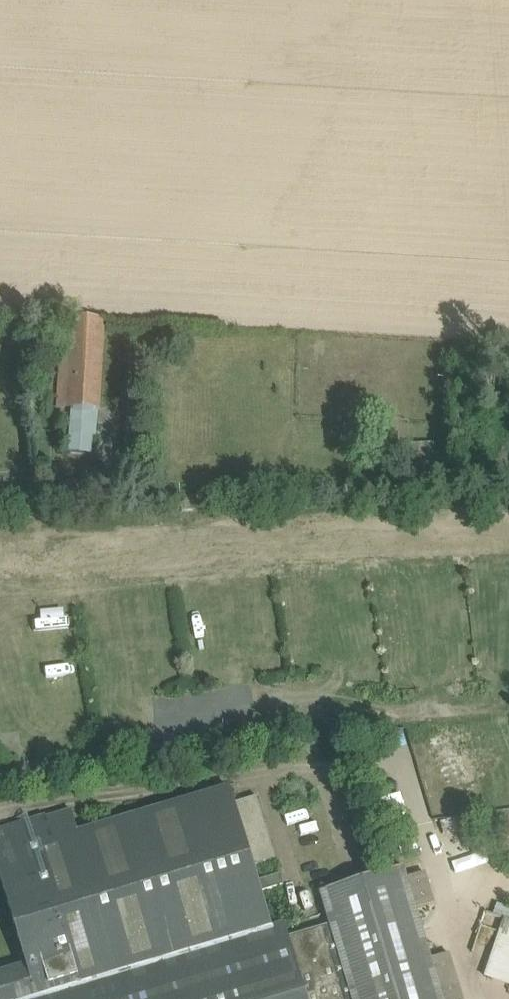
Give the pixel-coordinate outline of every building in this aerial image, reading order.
[(105,320),(62,317),(57,406),(73,407),(98,409),(100,409),(105,320)] [(98,409),(73,407),(71,448),(90,449),(91,436),(95,436),(98,409)] [(71,412),(56,411),(55,425),(70,426),(71,412)] [(440,456),(410,456),(410,473),(441,472),(441,471),(448,471),(448,463),(440,463),(440,456)] [(78,833),(38,845),(81,987),(272,930),(253,866),(234,803),(230,789),(226,790),(225,789),(78,833)] [(276,859),(257,796),(234,803),(253,866),(276,859)] [(43,998),(81,987),(38,845),(78,833),(71,810),(45,818),(45,816),(0,830),(0,876),(27,966),(0,974),(0,998),(43,998)] [(321,892),(331,925),(324,927),(345,998),(442,998),(403,868),(321,892)] [(508,985),(508,920),(499,917),(481,977),(508,985)] [(43,998),(305,998),(287,938),(288,938),(284,926),(272,930),(81,987),(43,998)] [(324,927),(288,938),(287,938),(305,998),(345,998),(324,927)]
